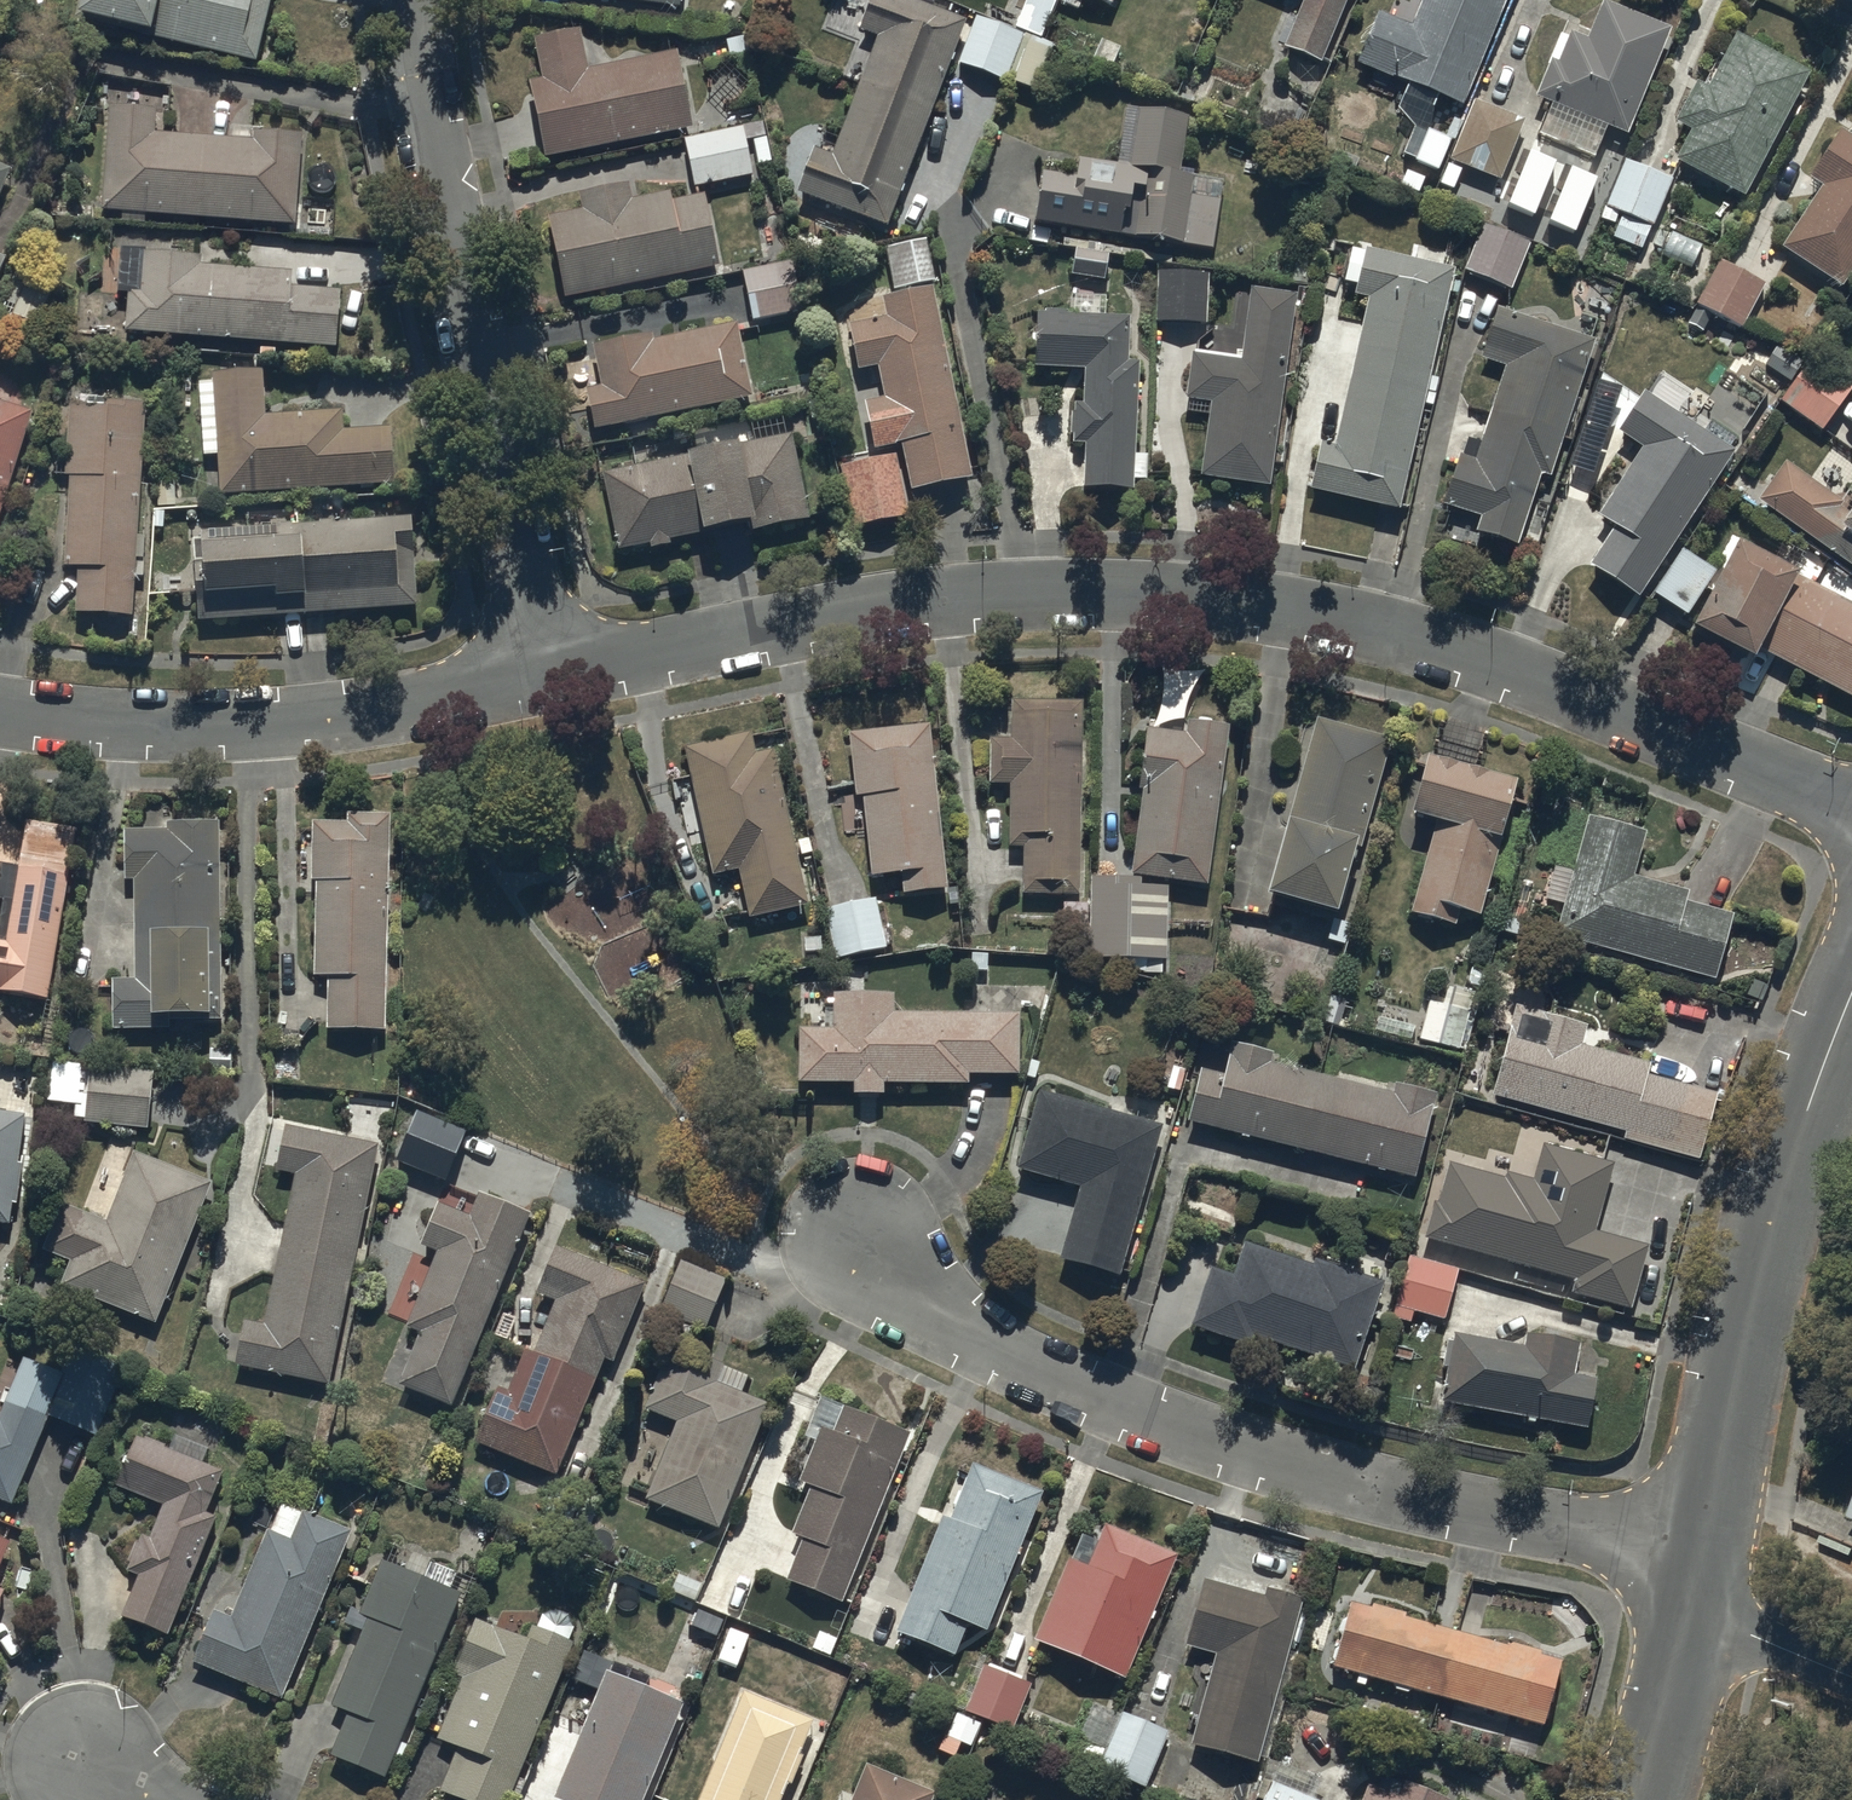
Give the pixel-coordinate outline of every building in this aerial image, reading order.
[(75,17),(148,33),(147,39),(254,62),(268,0),(78,0),(75,17)] [(905,0),(869,0),(857,31),(878,39),(831,156),(813,149),(795,194),(882,228),(963,23),(905,0)] [(1016,28),(1040,38),(1055,0),(1027,0),(1016,28)] [(1083,0),(1059,0),(1058,1),(1079,10),(1083,0)] [(1117,8),(1120,0),(1097,0),(1117,8)] [(1283,46),(1327,66),(1356,0),(1304,0),(1283,46)] [(1409,26),(1380,14),(1358,67),(1408,88),(1404,97),(1432,109),(1438,96),(1459,105),(1504,0),(1420,0),(1409,26)] [(1670,30),(1601,3),(1589,41),(1570,35),(1561,63),(1550,59),(1537,101),(1552,105),(1541,141),(1598,158),(1607,130),(1627,136),(1670,30)] [(1023,38),(975,18),(956,64),(1004,84),(1023,38)] [(577,27),(531,38),(541,79),(526,82),(545,161),(691,127),(673,50),(587,70),(577,27)] [(1051,48),(1031,39),(1012,82),(1032,91),(1051,48)] [(1808,74),(1736,39),(1711,91),(1698,84),(1676,129),(1688,135),(1674,164),(1746,200),(1808,74)] [(1525,119),(1472,101),(1465,123),(1453,119),(1446,139),(1457,143),(1450,163),(1503,182),(1525,119)] [(155,109),(106,105),(99,214),(294,228),(301,136),(251,133),(251,128),(230,126),(228,142),(153,136),(155,109)] [(1040,200),(1036,223),(1212,251),(1224,179),(1180,172),(1187,129),(1124,119),(1117,166),(1077,160),(1074,178),(1038,173),(1034,199),(1040,200)] [(757,125),(682,141),(693,189),(753,176),(746,142),(760,139),(757,125)] [(1449,141),(1411,127),(1400,156),(1438,170),(1449,141)] [(1836,130),(1805,177),(1822,188),(1781,250),(1839,289),(1851,270),(1851,141),(1836,130)] [(1671,180),(1623,163),(1605,211),(1621,217),(1613,241),(1645,252),(1671,180)] [(634,184),(577,199),(581,214),(546,223),(567,304),(715,265),(698,199),(672,206),(670,196),(640,203),(634,184)] [(1528,242),(1481,225),(1464,273),(1511,290),(1528,242)] [(932,281),(924,241),(883,249),(891,289),(932,281)] [(201,256),(119,250),(116,294),(127,295),(125,333),(333,348),(337,292),(290,289),(291,273),(201,266),(201,256)] [(1107,254),(1073,251),(1071,277),(1104,280),(1107,254)] [(1429,379),(1453,273),(1364,252),(1363,255),(1350,252),(1343,282),(1357,285),(1354,298),(1368,301),(1335,448),(1322,445),(1311,493),(1399,513),(1423,405),(1431,407),(1437,381),(1429,379)] [(788,260),(739,271),(750,321),(799,310),(788,260)] [(1764,287),(1718,261),(1695,301),(1740,328),(1764,287)] [(1209,274),(1159,270),(1155,309),(1157,309),(1156,320),(1204,324),(1209,274)] [(972,479),(930,289),(882,300),(886,319),(847,328),(857,372),(876,368),(883,400),(862,405),(872,452),(899,445),(910,493),(972,479)] [(1268,488),(1295,297),(1249,290),(1243,339),(1193,332),(1184,400),(1211,404),(1200,479),(1268,488)] [(1595,343),(1493,311),(1478,361),(1502,369),(1473,462),(1460,458),(1444,506),(1480,517),(1476,531),(1520,545),(1522,538),(1538,543),(1550,505),(1540,502),(1543,493),(1535,491),(1540,474),(1553,479),(1595,343)] [(1127,316),(1036,313),(1034,368),(1083,370),(1081,404),(1071,404),(1069,444),(1084,445),(1082,489),(1132,491),(1132,480),(1147,480),(1148,458),(1132,457),(1136,363),(1125,363),(1127,316)] [(652,332),(590,347),(600,388),(583,392),(593,433),(623,426),(627,441),(662,433),(659,421),(750,399),(732,322),(654,340),(652,332)] [(1765,366),(1752,385),(1823,432),(1851,388),(1806,360),(1793,382),(1765,366)] [(215,454),(218,494),(392,483),(389,431),(344,434),(342,412),(265,417),(262,371),(208,374),(208,383),(197,384),(201,455),(215,454)] [(1701,431),(1642,393),(1616,433),(1641,450),(1597,517),(1612,527),(1585,567),(1636,600),(1732,453),(1729,451),(1735,443),(1706,424),(1701,431)] [(0,401),(0,515),(34,412),(0,401)] [(136,537),(142,405),(107,403),(107,409),(69,407),(66,480),(70,480),(66,569),(78,570),(76,615),(131,618),(132,577),(143,578),(145,538),(136,537)] [(754,440),(600,474),(618,551),(648,545),(649,550),(670,545),(670,542),(747,525),(749,534),(809,520),(791,439),(812,435),(807,411),(778,418),(776,412),(749,418),(754,440)] [(894,458),(838,469),(850,529),(906,518),(894,458)] [(1757,503),(1851,570),(1851,486),(1840,503),(1785,464),(1757,503)] [(255,528),(200,532),(200,541),(190,542),(195,621),(416,607),(410,517),(270,526),(269,510),(254,511),(255,528)] [(1736,545),(1691,631),(1752,662),(1758,650),(1851,698),(1851,605),(1736,545)] [(1653,596),(1687,618),(1716,573),(1682,551),(1653,596)] [(1078,704),(1011,703),(1011,741),(990,741),(989,786),(1009,786),(1008,849),(1022,849),(1022,895),(1078,895),(1079,796),(1088,796),(1088,738),(1081,738),(1081,722),(1077,722),(1078,704)] [(1390,743),(1317,722),(1266,896),(1335,916),(1354,848),(1359,849),(1390,743)] [(1228,730),(1186,723),(1184,738),(1147,732),(1138,791),(1144,792),(1131,875),(1204,886),(1228,730)] [(929,725),(849,733),(855,797),(862,796),(870,879),(900,876),(902,896),(945,892),(929,725)] [(749,738),(685,752),(711,877),(738,872),(748,920),(805,908),(772,750),(752,754),(749,738)] [(1514,784),(1424,759),(1408,817),(1437,825),(1411,917),(1456,930),(1460,913),(1477,918),(1497,847),(1496,847),(1514,784)] [(384,1032),(388,817),(346,816),(346,824),(311,823),(310,883),(314,883),(312,978),(327,978),(326,1031),(384,1032)] [(1646,833),(1587,817),(1573,873),(1554,867),(1545,901),(1564,906),(1555,939),(1713,981),(1730,916),(1684,904),(1687,891),(1634,877),(1646,833)] [(27,820),(19,866),(0,863),(0,901),(4,901),(0,924),(0,993),(47,1001),(77,829),(27,820)] [(165,831),(122,832),(123,881),(131,881),(133,981),(110,981),(111,1031),(146,1030),(146,1021),(219,1020),(216,824),(165,825),(165,831)] [(1140,887),(1141,883),(1141,880),(1091,879),(1090,898),(1089,907),(1062,906),(1060,924),(1087,926),(1085,958),(1128,960),(1128,974),(1162,976),(1167,888),(1140,887)] [(873,898),(824,909),(836,959),(885,948),(873,898)] [(1459,1052),(1473,993),(1454,988),(1449,1007),(1427,1002),(1418,1042),(1459,1052)] [(1017,1014),(891,1014),(891,997),(831,997),(831,1033),(797,1032),(796,1084),(853,1084),(853,1098),(882,1098),(882,1085),(966,1085),(966,1076),(1017,1076),(1017,1014)] [(1586,1027),(1514,1009),(1490,1099),(1624,1133),(1621,1142),(1696,1161),(1713,1095),(1647,1078),(1651,1065),(1581,1047),(1586,1027)] [(1197,1068),(1184,1122),(1413,1178),(1433,1095),(1392,1085),(1390,1093),(1271,1064),(1273,1057),(1232,1047),(1225,1074),(1197,1068)] [(150,1075),(78,1068),(74,1125),(145,1131),(150,1075)] [(1163,1127),(1040,1094),(1018,1173),(1080,1191),(1060,1262),(1121,1279),(1163,1127)] [(8,1225),(11,1205),(15,1205),(24,1114),(0,1111),(0,1224),(8,1225)] [(377,1146),(285,1127),(284,1127),(274,1174),(296,1178),(266,1325),(242,1321),(233,1369),(328,1388),(377,1146)] [(1609,1166),(1545,1149),(1539,1147),(1530,1182),(1505,1176),(1504,1179),(1446,1164),(1425,1242),(1574,1282),(1571,1296),(1630,1312),(1647,1248),(1591,1233),(1609,1166)] [(210,1184),(132,1154),(106,1222),(59,1204),(42,1250),(68,1260),(58,1287),(156,1325),(210,1184)] [(1240,1187),(1195,1173),(1183,1209),(1228,1224),(1240,1187)] [(451,1410),(528,1216),(475,1196),(473,1201),(461,1196),(454,1213),(435,1206),(419,1248),(436,1255),(406,1331),(416,1335),(395,1388),(451,1410)] [(645,1286),(555,1249),(536,1295),(555,1303),(534,1355),(524,1351),(506,1395),(496,1391),(474,1445),(557,1478),(604,1360),(613,1364),(645,1286)] [(1312,1271),(1243,1250),(1235,1276),(1209,1268),(1190,1330),(1248,1348),(1250,1341),(1351,1372),(1379,1282),(1315,1263),(1312,1271)] [(1443,1321),(1456,1272),(1410,1260),(1394,1320),(1409,1324),(1412,1313),(1443,1321)] [(725,1281),(679,1262),(657,1313),(677,1322),(673,1334),(688,1340),(694,1325),(704,1330),(725,1281)] [(1523,1348),(1454,1339),(1450,1338),(1441,1407),(1587,1426),(1593,1380),(1572,1378),(1577,1344),(1524,1337),(1523,1348)] [(10,1507),(47,1417),(96,1437),(124,1370),(70,1347),(58,1376),(22,1361),(0,1413),(0,1503),(10,1507)] [(666,1359),(644,1410),(677,1424),(645,1501),(718,1531),(769,1408),(739,1396),(747,1378),(701,1359),(696,1371),(666,1359)] [(908,1435),(841,1409),(831,1434),(820,1429),(799,1483),(811,1487),(791,1538),(803,1543),(787,1583),(841,1604),(908,1435)] [(143,1442),(134,1438),(114,1489),(161,1507),(148,1539),(141,1536),(137,1545),(134,1544),(126,1564),(129,1565),(125,1573),(137,1578),(120,1619),(167,1637),(214,1520),(204,1516),(221,1474),(163,1451),(164,1447),(144,1440),(143,1442)] [(1042,1493),(973,1466),(952,1520),(942,1516),(895,1634),(952,1657),(965,1624),(987,1633),(1042,1493)] [(230,1620),(213,1613),(192,1664),(280,1700),(350,1533),(302,1513),(290,1542),(267,1532),(230,1620)] [(1175,1558),(1104,1529),(1098,1544),(1080,1537),(1069,1563),(1064,1561),(1032,1641),(1125,1679),(1175,1558)] [(9,1544),(0,1540),(0,1567),(9,1544)] [(380,1563),(358,1616),(367,1620),(331,1708),(347,1714),(329,1758),(384,1781),(460,1596),(380,1563)] [(1265,1597),(1203,1581),(1185,1648),(1214,1655),(1190,1747),(1257,1764),(1300,1598),(1267,1589),(1265,1597)] [(1402,1617),(1371,1608),(1370,1612),(1349,1606),(1332,1668),(1543,1727),(1561,1661),(1506,1646),(1505,1649),(1401,1619),(1402,1617)] [(474,1622),(452,1676),(462,1680),(437,1740),(457,1749),(439,1793),(457,1799),(508,1799),(572,1646),(567,1644),(573,1629),(567,1617),(555,1612),(541,1618),(536,1630),(531,1628),(525,1643),(474,1622)] [(1027,1684),(982,1668),(966,1713),(1010,1730),(1027,1684)] [(605,1673),(553,1799),(644,1799),(683,1705),(605,1673)] [(699,1799),(781,1799),(787,1786),(790,1787),(804,1752),(801,1751),(813,1723),(743,1694),(699,1799)] [(981,1725),(955,1712),(944,1737),(947,1738),(940,1752),(954,1758),(960,1744),(970,1748),(981,1725)] [(1166,1731),(1123,1715),(1108,1754),(1088,1746),(1081,1764),(1144,1788),(1166,1731)] [(934,1794),(865,1766),(851,1799),(932,1799),(934,1794)] [(1366,1787),(1361,1799),(1444,1799),(1384,1774),(1377,1791),(1366,1787)] [(1271,1783),(1263,1799),(1309,1799),(1271,1783)]
